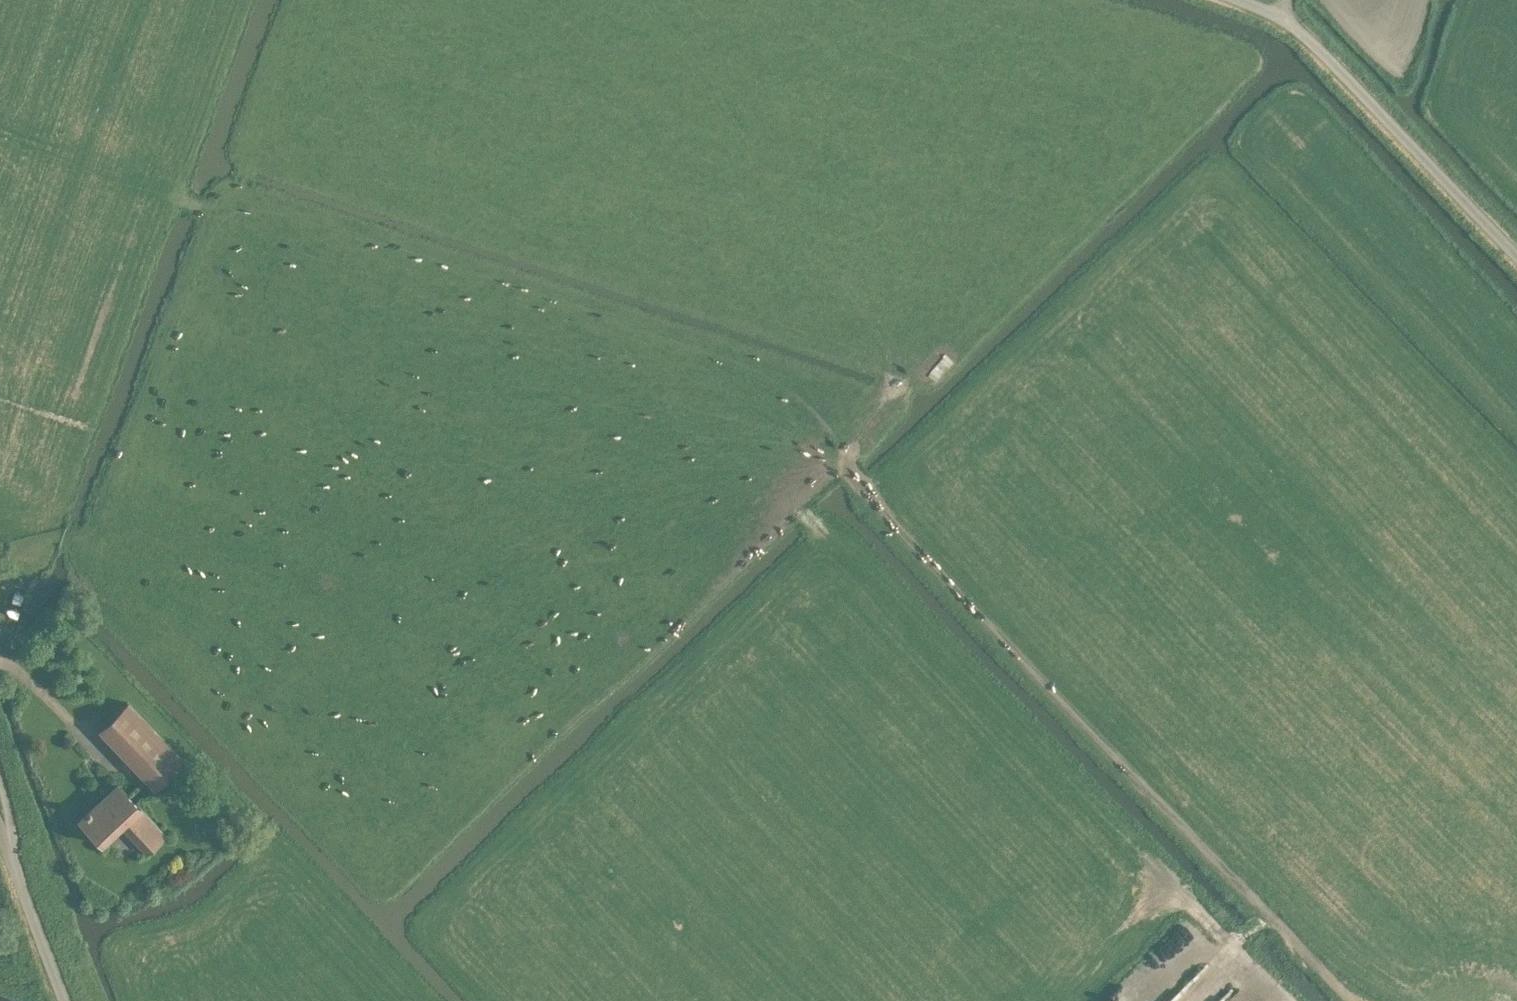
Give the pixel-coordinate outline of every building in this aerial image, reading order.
[(10,598),(20,601),(23,591),(13,588),(10,598)] [(98,728),(154,787),(184,758),(128,699),(98,728)] [(99,841),(119,823),(146,851),(166,831),(141,806),(142,805),(119,780),(78,818),(99,841)]
